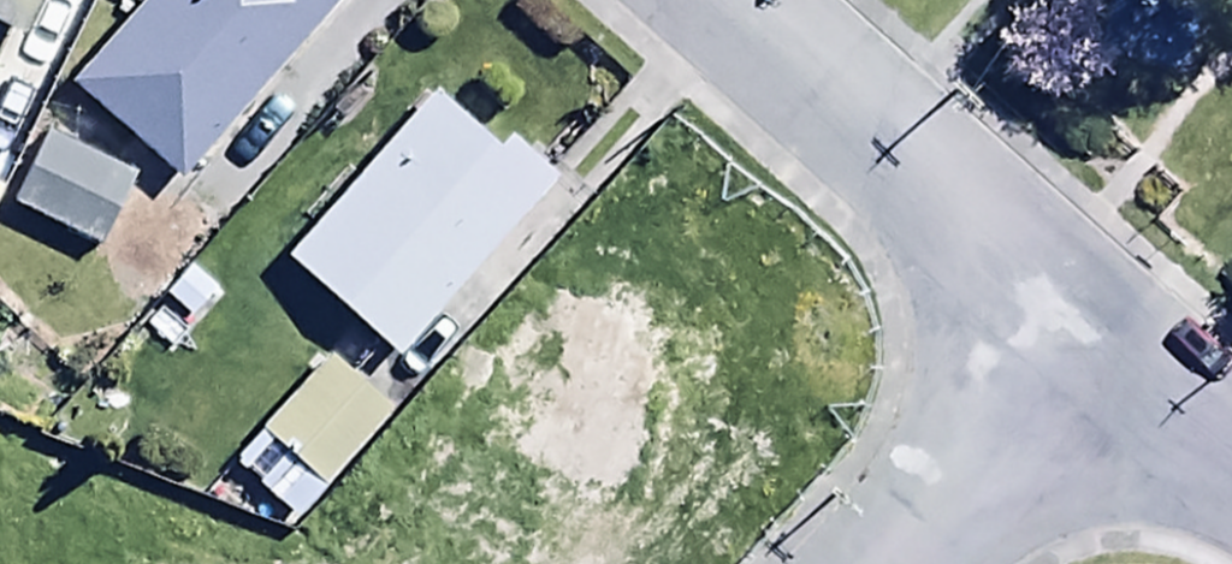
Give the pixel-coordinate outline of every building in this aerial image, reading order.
[(24,52),(49,0),(0,0),(0,41),(24,52)] [(68,99),(179,200),(351,10),(339,0),(158,0),(68,99)] [(536,191),(423,89),(276,251),(389,353),(536,191)] [(138,185),(40,141),(6,216),(104,261),(138,185)] [(693,311),(537,276),(495,463),(629,494),(651,394),(673,399),(693,311)] [(288,515),(382,406),(321,354),(227,463),(288,515)]
